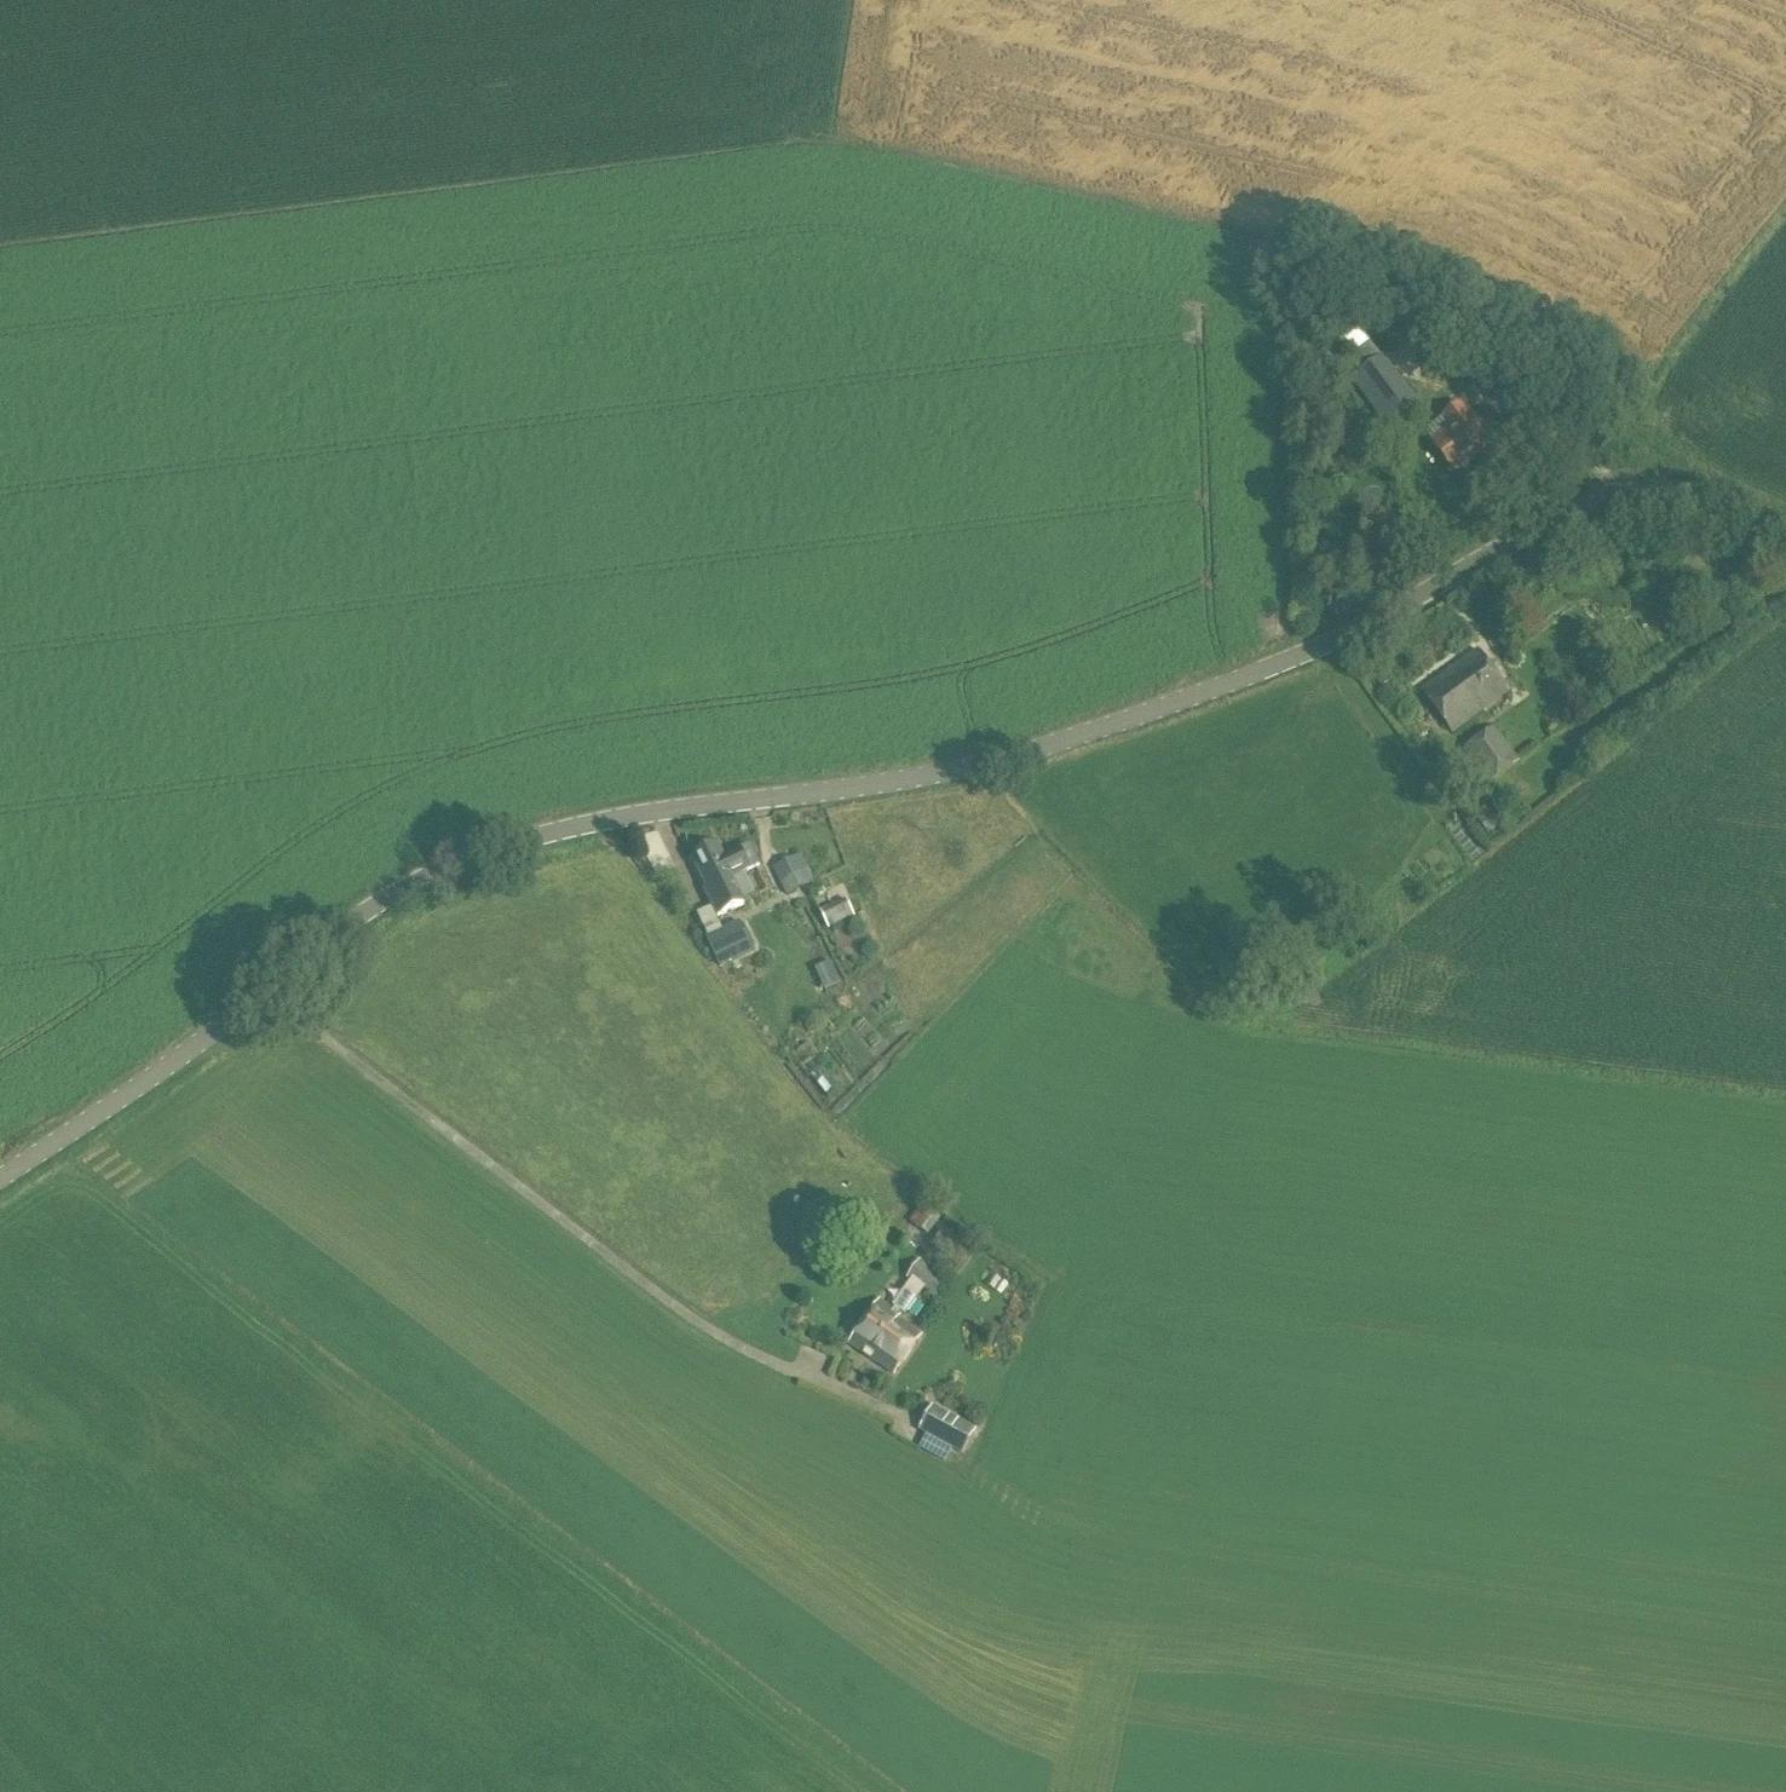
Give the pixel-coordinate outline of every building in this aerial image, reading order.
[(1388,426),(1418,402),(1381,356),(1351,379),(1388,426)] [(1455,473),(1492,445),(1470,416),(1460,402),(1440,417),(1442,420),(1428,431),(1436,442),(1433,444),(1455,473)] [(1454,733),(1509,691),(1478,650),(1423,692),(1454,733)] [(1585,672),(1579,675),(1579,681),(1582,687),(1588,687),(1593,684),(1594,677),(1590,673),(1585,672)] [(1488,785),(1519,761),(1493,727),(1462,750),(1488,785)] [(657,854),(670,846),(660,832),(647,840),(657,854)] [(725,858),(718,844),(692,856),(709,890),(707,891),(720,918),(746,905),(733,879),(751,870),(741,850),(725,858)] [(786,895),(815,882),(802,854),(774,867),(786,895)] [(834,907),(841,926),(864,918),(857,898),(834,907)] [(720,967),(754,951),(739,921),(705,938),(720,967)] [(841,964),(825,968),(829,985),(845,981),(841,964)] [(907,1278),(910,1281),(892,1306),(905,1315),(923,1290),(924,1291),(935,1299),(948,1280),(920,1260),(907,1278)] [(894,1375),(922,1335),(898,1318),(901,1315),(881,1301),(850,1344),(894,1375)] [(962,1454),(976,1429),(932,1405),(918,1431),(962,1454)]
